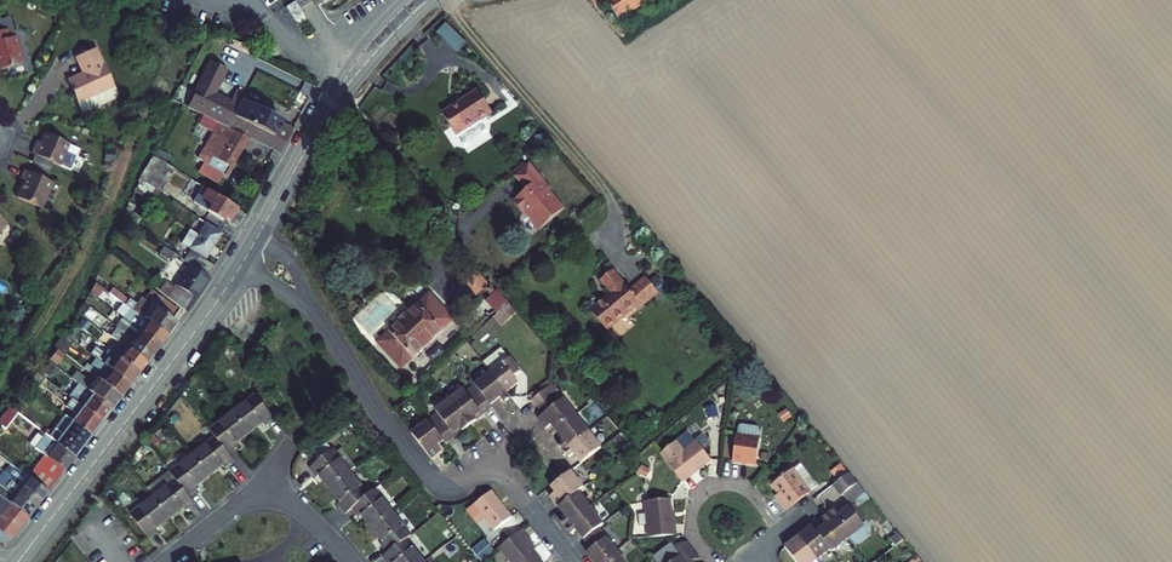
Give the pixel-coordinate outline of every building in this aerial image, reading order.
[(272,3),(281,17),(291,11),(284,0),(276,0),(272,3)] [(610,22),(644,0),(596,0),(610,22)] [(18,69),(7,22),(0,24),(0,73),(18,69)] [(89,53),(71,62),(79,78),(75,79),(61,87),(76,117),(80,118),(110,103),(111,99),(89,53)] [(79,78),(71,62),(67,64),(75,79),(79,78)] [(202,64),(180,111),(196,118),(240,139),(273,155),(279,143),(266,138),(217,116),(222,106),(206,97),(218,73),(202,64)] [(489,115),(473,93),(437,116),(458,147),(460,145),(482,131),(477,123),(489,115)] [(222,106),(217,116),(266,138),(279,143),(287,129),(233,105),(224,101),(222,106)] [(240,139),(196,118),(191,127),(208,135),(193,162),(220,177),(240,139)] [(29,149),(25,158),(29,159),(47,167),(54,171),(63,149),(39,138),(35,147),(33,151),(29,149)] [(29,159),(25,168),(43,176),(47,167),(29,159)] [(161,166),(149,159),(140,174),(138,174),(135,181),(142,185),(146,179),(151,182),(161,166)] [(510,199),(509,203),(517,212),(520,212),(521,211),(529,219),(528,222),(535,229),(558,209),(550,199),(548,200),(544,195),(544,191),(534,179),(537,177),(525,164),(511,175),(523,189),(510,199)] [(47,188),(18,175),(14,183),(18,185),(16,189),(10,203),(35,213),(47,188)] [(537,177),(534,179),(544,191),(547,189),(537,177)] [(231,211),(197,189),(191,198),(194,200),(191,206),(222,226),(231,211)] [(521,211),(520,212),(528,222),(529,219),(521,211)] [(120,221),(127,226),(131,218),(123,213),(118,220),(120,221)] [(127,226),(120,221),(117,226),(124,232),(127,226)] [(188,251),(180,263),(184,265),(203,278),(210,268),(200,261),(216,234),(201,225),(193,238),(185,232),(177,245),(188,251)] [(154,279),(147,289),(173,310),(179,301),(184,305),(204,279),(203,278),(184,265),(168,288),(154,279)] [(609,293),(588,310),(604,329),(636,302),(639,306),(656,292),(643,276),(626,290),(609,270),(598,280),(609,293)] [(504,302),(494,290),(485,299),(495,311),(504,302)] [(120,309),(122,310),(160,338),(170,325),(165,322),(173,311),(147,291),(134,309),(132,307),(130,308),(124,304),(120,309)] [(424,294),(370,344),(395,371),(450,321),(424,294)] [(495,311),(493,313),(500,322),(512,311),(504,302),(495,311)] [(160,338),(122,310),(115,319),(153,347),(160,338)] [(153,347),(115,319),(112,323),(116,325),(112,331),(146,356),(153,347)] [(106,340),(116,347),(119,350),(140,365),(146,356),(112,331),(109,328),(107,331),(111,333),(106,340)] [(88,349),(83,356),(85,358),(97,367),(123,387),(133,375),(113,359),(111,358),(107,363),(88,349)] [(119,350),(113,359),(133,375),(140,365),(119,350)] [(496,351),(478,364),(486,374),(502,394),(513,385),(508,379),(515,374),(496,351)] [(123,387),(97,367),(89,379),(90,380),(114,399),(123,387)] [(486,374),(470,387),(485,407),(495,400),(499,405),(506,399),(502,394),(486,374)] [(77,390),(86,396),(105,411),(114,399),(90,380),(85,388),(69,375),(65,380),(77,390)] [(548,386),(545,382),(525,398),(528,402),(548,386)] [(468,384),(444,403),(464,428),(472,423),(469,420),(475,415),(478,418),(488,410),(485,407),(470,387),(468,384)] [(528,402),(534,410),(553,393),(554,393),(548,386),(528,402)] [(68,402),(77,409),(96,423),(104,414),(105,411),(86,396),(77,390),(68,402)] [(573,418),(553,393),(534,410),(539,416),(535,420),(543,430),(547,427),(553,435),(573,418)] [(192,490),(191,488),(217,467),(219,469),(228,462),(222,455),(232,447),(230,444),(257,423),(259,425),(267,418),(249,396),(204,432),(210,440),(165,475),(170,481),(126,517),(143,539),(152,533),(150,531),(177,509),(178,511),(188,504),(183,497),(192,490)] [(464,428),(444,403),(421,421),(424,424),(439,444),(441,446),(451,439),(449,436),(455,430),(457,434),(464,428)] [(4,409),(0,415),(0,418),(5,422),(11,414),(4,409)] [(96,423),(77,409),(67,423),(86,437),(96,423)] [(469,420),(472,423),(478,418),(475,415),(469,420)] [(573,418),(553,435),(560,444),(556,448),(562,455),(586,435),(573,418)] [(86,437),(67,423),(51,444),(70,458),(86,437)] [(439,444),(424,424),(408,436),(427,462),(437,454),(433,448),(439,444)] [(740,430),(740,438),(760,440),(761,432),(759,430),(743,428),(740,430)] [(449,436),(451,439),(457,434),(455,430),(449,436)] [(571,458),(579,469),(600,452),(586,435),(562,455),(567,461),(571,458)] [(740,438),(738,437),(735,465),(758,468),(761,441),(760,440),(740,438)] [(674,446),(658,460),(681,488),(710,465),(694,446),(693,447),(686,438),(675,447),(674,446)] [(40,456),(32,467),(52,482),(70,458),(51,444),(48,442),(38,455),(40,456)] [(379,553),(374,557),(378,561),(415,561),(397,539),(402,535),(367,490),(361,494),(325,450),(302,469),(309,477),(311,475),(333,501),(330,503),(338,513),(344,508),(351,516),(353,515),(374,541),(372,543),(379,553)] [(835,478),(845,470),(841,464),(830,471),(835,478)] [(36,504),(43,494),(23,479),(5,465),(0,473),(0,476),(36,504)] [(780,504),(785,512),(809,493),(809,492),(816,486),(800,465),(792,471),(792,470),(791,470),(771,487),(783,502),(780,504)] [(32,467),(23,479),(43,494),(52,482),(32,467)] [(769,483),(771,487),(791,470),(789,467),(769,483)] [(848,471),(834,481),(843,492),(850,500),(863,490),(848,471)] [(30,512),(36,504),(0,476),(0,488),(30,512)] [(569,477),(556,488),(550,493),(554,498),(549,502),(558,514),(577,498),(582,494),(569,477)] [(843,492),(834,481),(832,483),(847,502),(850,500),(843,492)] [(24,520),(30,512),(0,488),(0,502),(24,520)] [(487,496),(470,509),(490,535),(508,521),(487,496)] [(566,535),(590,516),(577,498),(558,514),(566,524),(561,528),(566,535)] [(6,543),(24,520),(0,502),(0,537),(6,543)] [(865,518),(853,504),(850,507),(861,521),(863,520),(865,518)] [(835,507),(828,513),(847,537),(854,545),(867,534),(868,525),(863,520),(861,521),(850,507),(848,505),(839,513),(835,507)] [(645,510),(649,545),(677,541),(676,530),(673,530),(670,506),(645,510)] [(825,523),(816,531),(830,549),(831,550),(847,537),(828,513),(821,518),(825,523)] [(603,532),(590,516),(566,535),(572,542),(577,538),(584,547),(598,536),(603,532)] [(812,526),(799,537),(817,559),(830,549),(816,531),(812,526)] [(495,552),(503,561),(535,561),(522,545),(525,543),(518,534),(495,552)] [(587,561),(614,561),(617,559),(598,536),(584,547),(591,557),(587,561)] [(785,548),(797,561),(819,561),(817,559),(799,537),(785,548)] [(688,547),(678,549),(674,552),(662,561),(701,561),(688,547)] [(674,552),(671,548),(654,561),(662,561),(674,552)] [(467,558),(470,561),(482,561),(487,559),(479,549),(467,558)]
